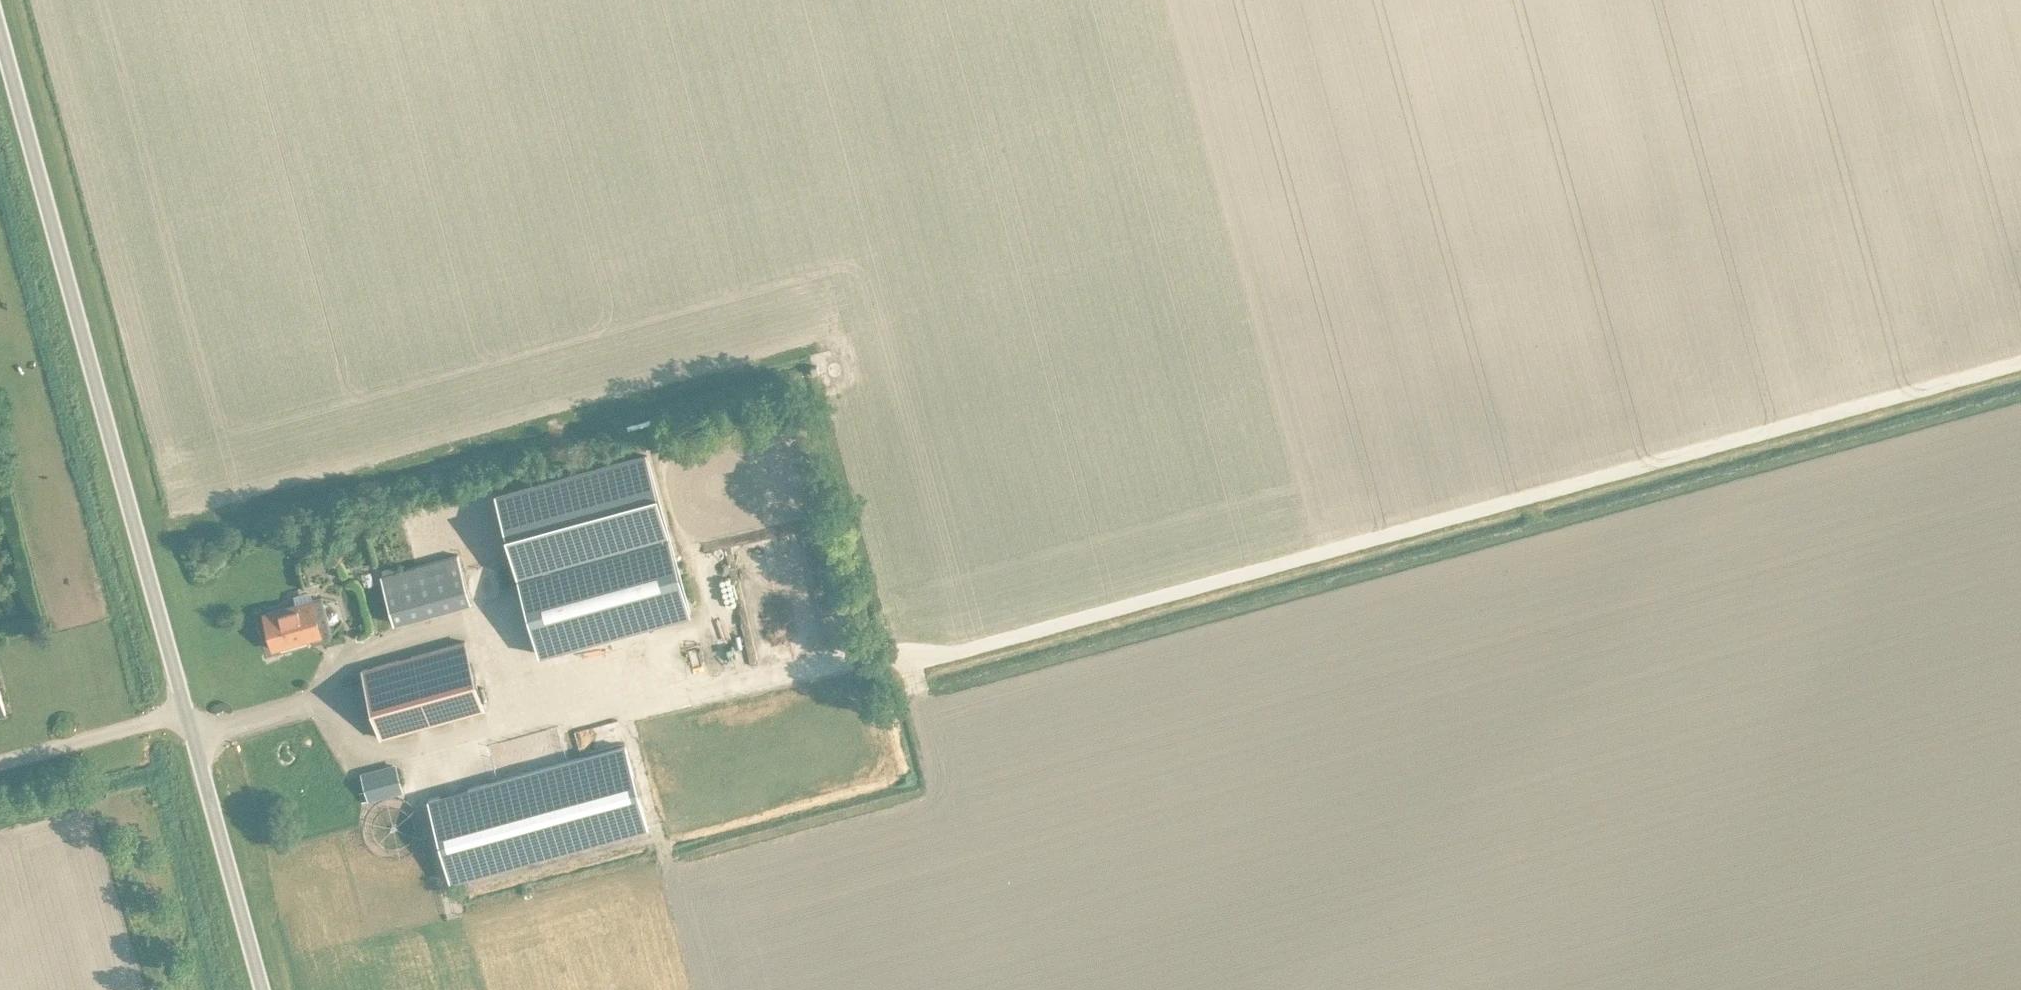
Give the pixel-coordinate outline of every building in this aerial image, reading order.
[(821,367),(821,368),(822,369),(822,370),(822,371),(823,372),(824,372),(825,373),(826,373),(827,374),(828,374),(829,374),(830,373),(831,373),(832,372),(833,372),(834,371),(834,370),(834,369),(835,368),(835,367),(835,366),(835,365),(834,363),(833,362),(832,362),(832,361),(831,361),(830,360),(829,360),(828,360),(827,360),(826,361),(825,361),(824,361),(824,362),(823,363),(822,364),(822,366),(821,367)] [(490,494),(533,651),(685,610),(641,452),(490,494)] [(374,573),(387,619),(464,598),(451,551),(374,573)] [(257,610),(267,645),(314,632),(305,597),(257,610)] [(356,666),(374,735),(477,706),(458,638),(356,666)] [(422,797),(445,878),(642,824),(619,743),(422,797)] [(356,775),(362,798),(397,789),(391,766),(356,775)]
